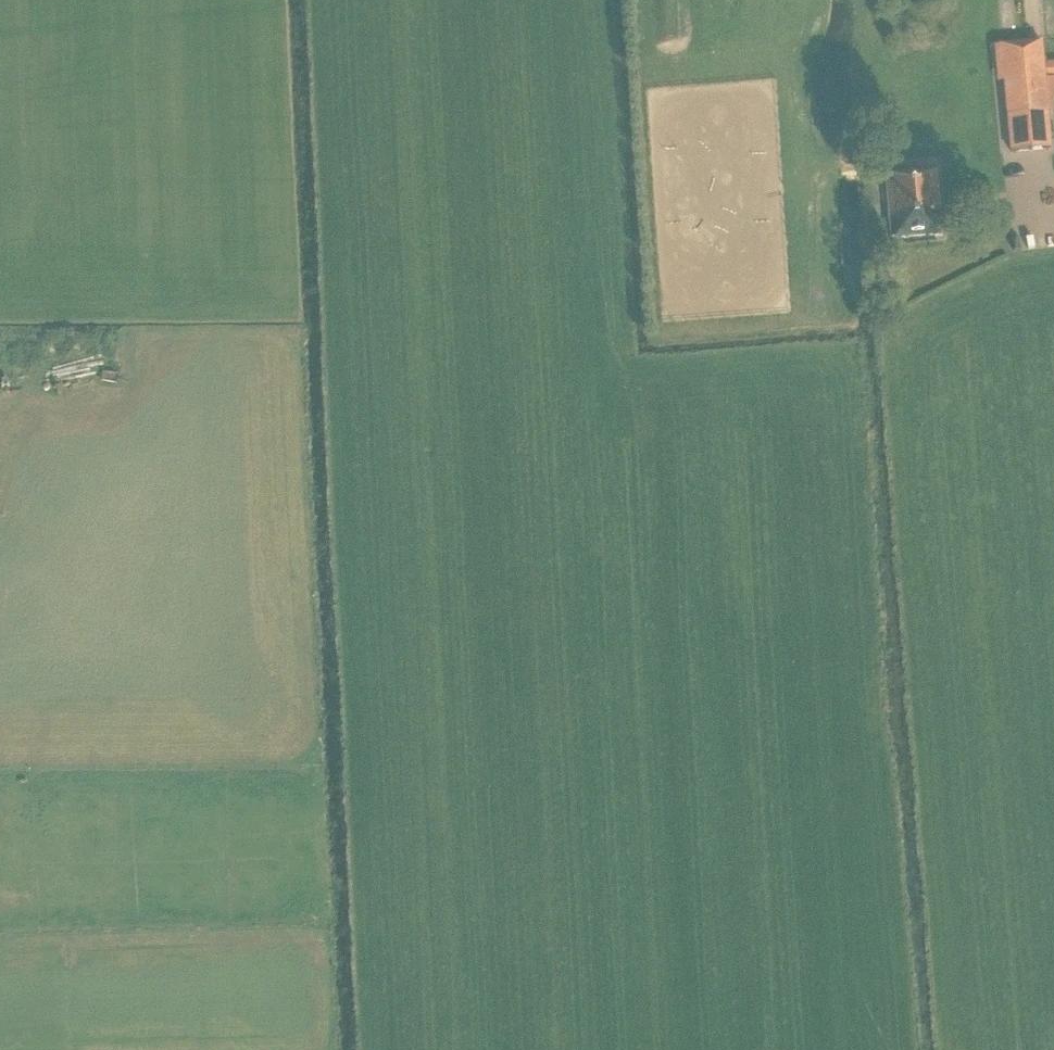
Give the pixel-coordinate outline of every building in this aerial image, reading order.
[(1051,132),(1042,40),(995,45),(998,82),(1004,82),(1009,136),(1051,132)] [(942,235),(937,170),(902,173),(903,178),(887,179),(891,238),(942,235)]
